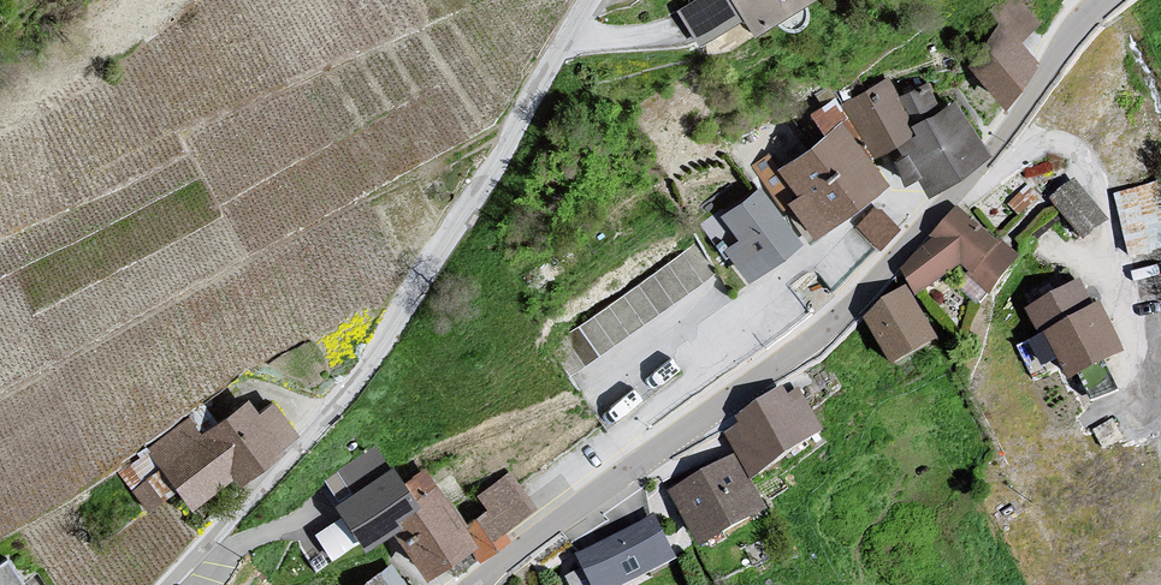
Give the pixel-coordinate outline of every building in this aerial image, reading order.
[(682,10),(705,44),(756,17),(744,0),(698,0),(682,10)] [(756,17),(768,33),(824,0),(744,0),(756,17)] [(1020,29),(1034,17),(1023,3),(963,50),(998,95),(1044,59),(1020,29)] [(914,134),(884,81),(845,104),(876,156),(914,134)] [(929,184),(984,151),(957,106),(943,114),(927,87),(902,103),(921,136),(902,147),(909,160),(899,166),(909,182),(923,174),(929,184)] [(792,204),(820,233),(880,186),(854,145),(860,141),(840,109),(826,115),(823,108),(812,116),(826,137),(783,169),(802,194),(792,204)] [(1074,181),(1052,198),(1082,235),(1104,217),(1074,181)] [(1115,196),(1133,261),(1160,253),(1160,183),(1115,196)] [(728,253),(750,281),(799,243),(758,190),(723,218),(742,242),(728,253)] [(855,221),(877,243),(900,222),(878,199),(855,221)] [(1014,255),(957,210),(904,268),(918,289),(955,260),(990,290),(1014,255)] [(697,238),(556,333),(576,362),(716,267),(697,238)] [(1076,284),(1031,307),(1067,374),(1119,347),(1096,303),(1088,307),(1076,284)] [(906,288),(864,315),(894,360),(934,334),(906,288)] [(744,423),(728,433),(752,471),(821,429),(797,390),(786,397),(781,389),(739,414),(744,423)] [(188,410),(146,443),(195,505),(299,424),(274,392),(258,404),(247,390),(201,426),(188,410)] [(401,478),(377,445),(319,488),(359,537),(414,497),(401,478)] [(734,458),(672,494),(702,544),(764,507),(734,458)] [(473,547),(429,468),(401,478),(415,503),(393,530),(428,577),(473,547)] [(535,510),(511,475),(481,496),(492,512),(467,529),(485,556),(507,541),(502,532),(535,510)] [(580,554),(595,584),(617,584),(671,557),(652,519),(580,554)] [(0,567),(0,584),(31,584),(12,558),(0,567)] [(393,569),(368,584),(404,584),(393,569)]
